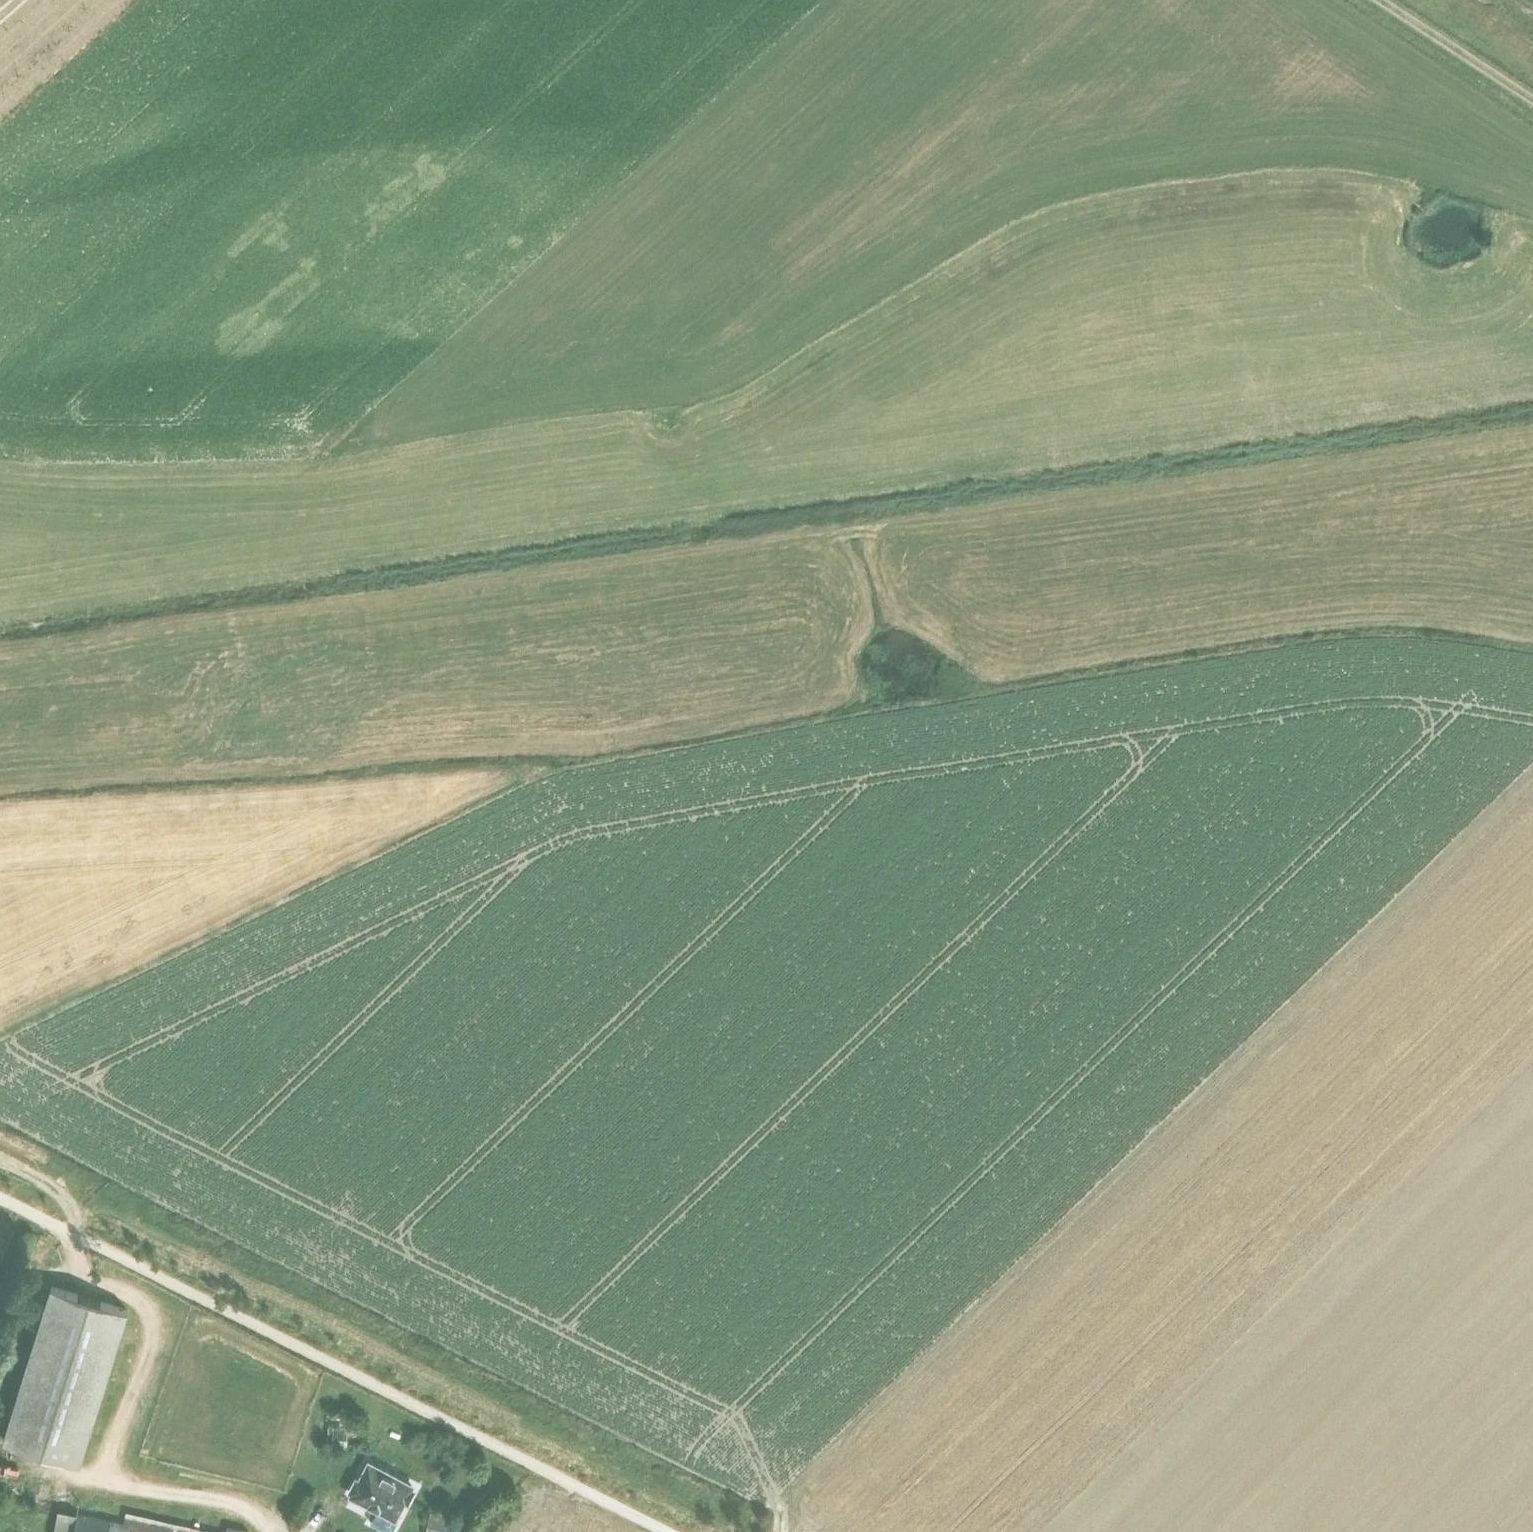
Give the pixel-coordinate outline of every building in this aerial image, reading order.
[(52,1283),(4,1437),(81,1461),(129,1307),(52,1283)] [(332,1410),(330,1442),(347,1443),(347,1439),(368,1441),(370,1420),(358,1419),(358,1412),(332,1410)] [(356,1471),(348,1486),(351,1488),(350,1489),(378,1503),(371,1516),(392,1527),(406,1499),(409,1500),(418,1484),(415,1482),(417,1479),(368,1454),(359,1473),(356,1471)] [(249,1527),(228,1522),(227,1531),(128,1510),(126,1520),(60,1506),(54,1531),(247,1531),(249,1527)] [(432,1507),(426,1531),(451,1531),(456,1513),(432,1507)]
